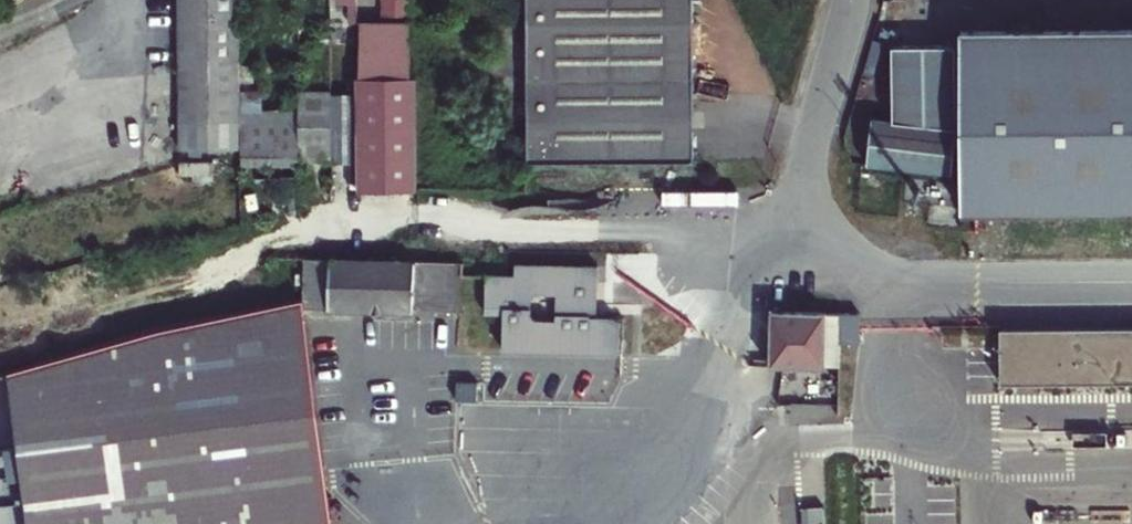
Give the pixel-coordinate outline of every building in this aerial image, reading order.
[(175,149),(240,150),(240,142),(239,67),(239,36),(240,0),(177,0),(175,149)] [(525,63),(525,162),(692,163),(693,0),(525,0),(525,63)] [(962,31),(963,181),(963,200),(964,212),(1131,210),(1131,30),(962,31)] [(954,167),(957,44),(893,44),(890,118),(869,118),(866,160),(954,167)] [(260,67),(239,67),(240,142),(297,141),(297,126),(297,86),(260,86),(260,67)] [(354,167),(391,168),(412,168),(413,84),(355,83),(354,167)] [(297,141),(297,170),(327,171),(327,147),(327,126),(297,126),(297,141)] [(304,259),(303,301),(328,301),(328,310),(414,312),(415,261),(304,259)] [(415,261),(414,312),(460,313),(461,262),(415,261)] [(606,314),(597,314),(597,267),(514,265),(514,283),(508,283),(508,276),(486,275),(484,314),(503,314),(502,351),(522,350),(522,316),(606,317),(606,314)] [(27,523),(312,523),(330,522),(304,310),(303,301),(157,331),(8,373),(27,523)] [(303,301),(304,310),(328,310),(328,301),(303,301)] [(770,366),(824,368),(824,365),(826,313),(771,312),(770,366)] [(824,365),(838,365),(839,313),(826,313),(824,365)] [(841,313),(840,342),(859,342),(860,314),(841,313)] [(522,350),(620,352),(620,322),(620,320),(619,318),(617,317),(614,317),(606,317),(522,316),(522,350)] [(1000,384),(1131,383),(1131,328),(1000,330),(1000,384)]
